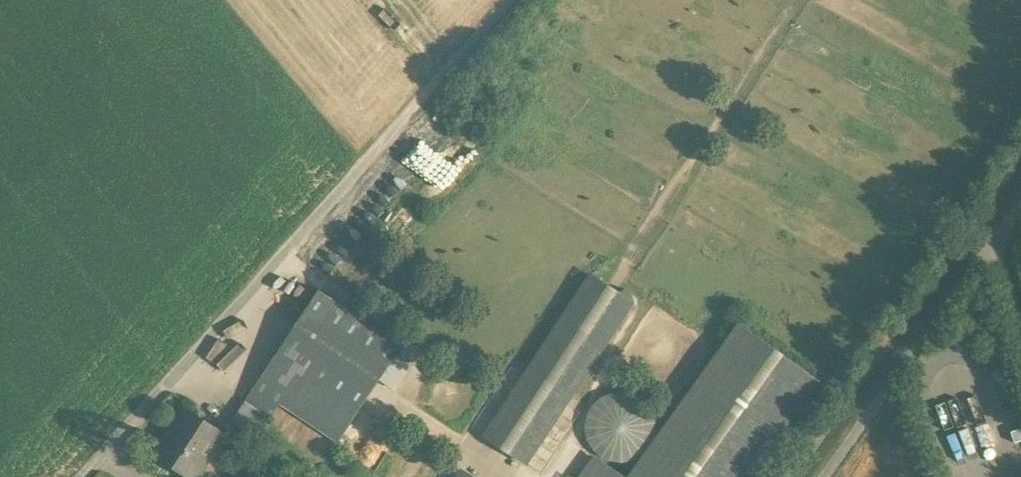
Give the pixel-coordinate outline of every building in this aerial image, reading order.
[(591,277),(485,437),(527,465),(633,304),(591,277)] [(403,347),(319,292),(245,403),(271,420),(281,405),(339,443),(403,347)] [(659,313),(659,338),(679,338),(679,313),(659,313)] [(818,383),(740,327),(632,476),(750,476),(818,383)] [(658,417),(655,405),(647,396),(637,389),(625,386),(613,387),(602,392),(594,399),(588,410),(586,421),(587,433),(593,443),(601,452),(612,457),(624,458),(635,456),(645,450),(653,441),(658,429),(658,417)] [(943,408),(965,462),(985,454),(963,400),(943,408)] [(189,411),(172,437),(170,436),(156,457),(186,476),(196,476),(224,434),(189,411)] [(595,459),(582,476),(621,476),(595,459)]
